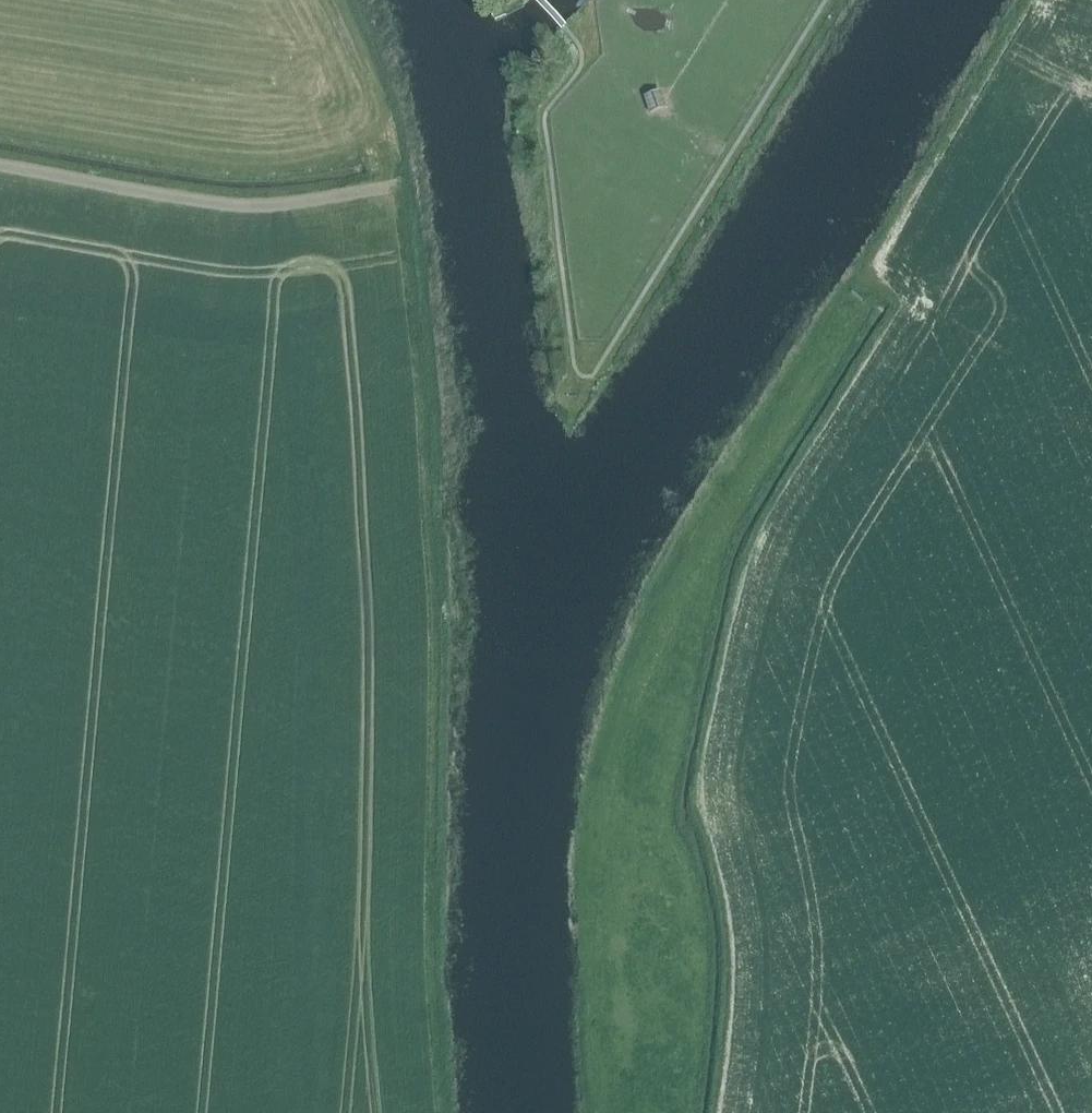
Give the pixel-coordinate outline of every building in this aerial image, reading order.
[(663,98),(648,102),(652,119),(667,116),(663,98)]
